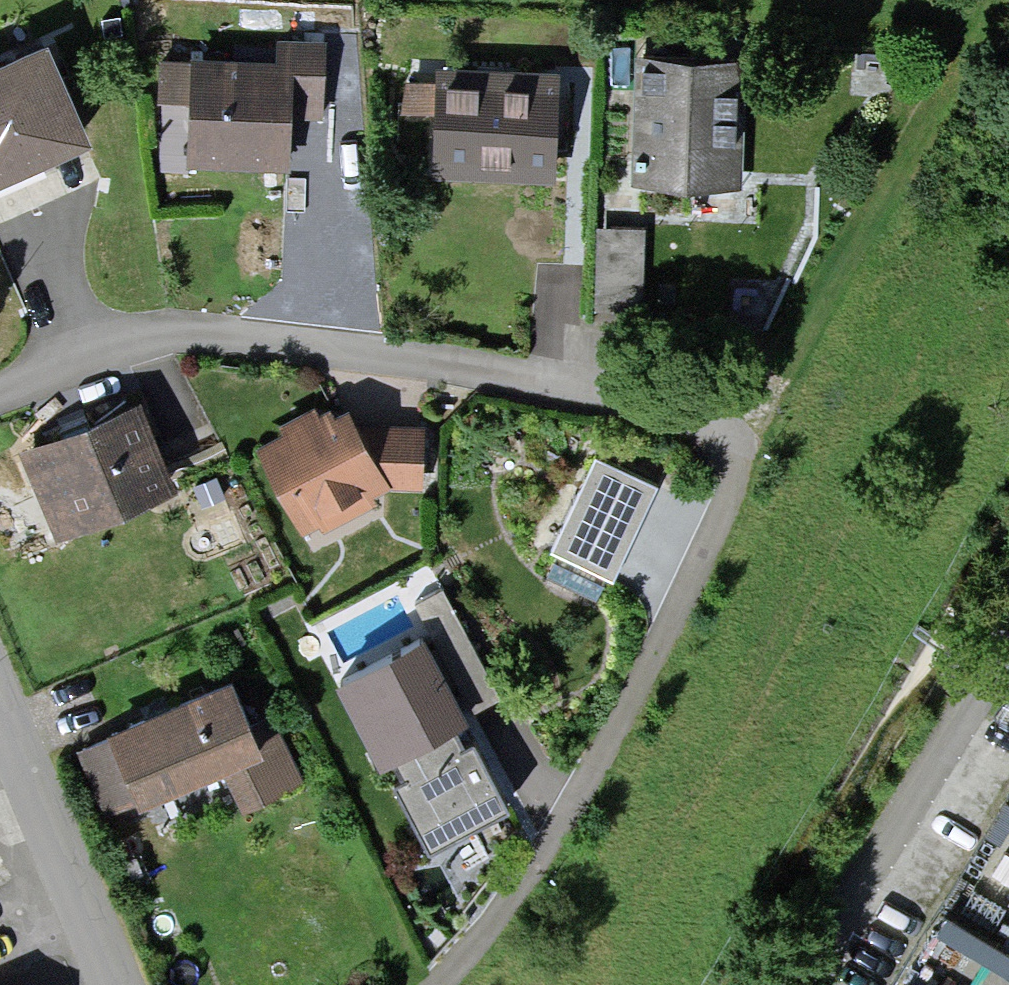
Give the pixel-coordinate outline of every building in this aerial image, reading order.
[(89,130),(49,42),(0,64),(0,170),(89,130)] [(277,59),(198,58),(197,158),(288,159),(289,109),(321,110),(322,46),(277,45),(277,59)] [(635,55),(633,179),(741,180),(743,56),(635,55)] [(187,65),(160,64),(158,97),(185,99),(187,65)] [(435,112),(434,173),(558,175),(559,73),(436,71),(436,85),(435,112)] [(435,112),(436,85),(403,85),(402,112),(435,112)] [(595,221),(592,310),(644,311),(647,223),(595,221)] [(136,404),(20,451),(55,534),(170,487),(136,404)] [(343,405),(262,447),(306,531),(387,489),(354,426),(343,405)] [(422,424),(354,426),(387,489),(421,488),(422,424)] [(599,453),(553,546),(614,576),(660,483),(599,453)] [(410,767),(394,775),(427,839),(505,799),(471,733),(460,739),(450,720),(469,711),(424,626),(337,671),(382,757),(400,747),(410,767)] [(107,725),(109,730),(138,795),(223,757),(244,804),(303,778),(272,709),(256,715),(235,668),(107,725)] [(106,813),(138,795),(109,730),(75,746),(106,813)]
